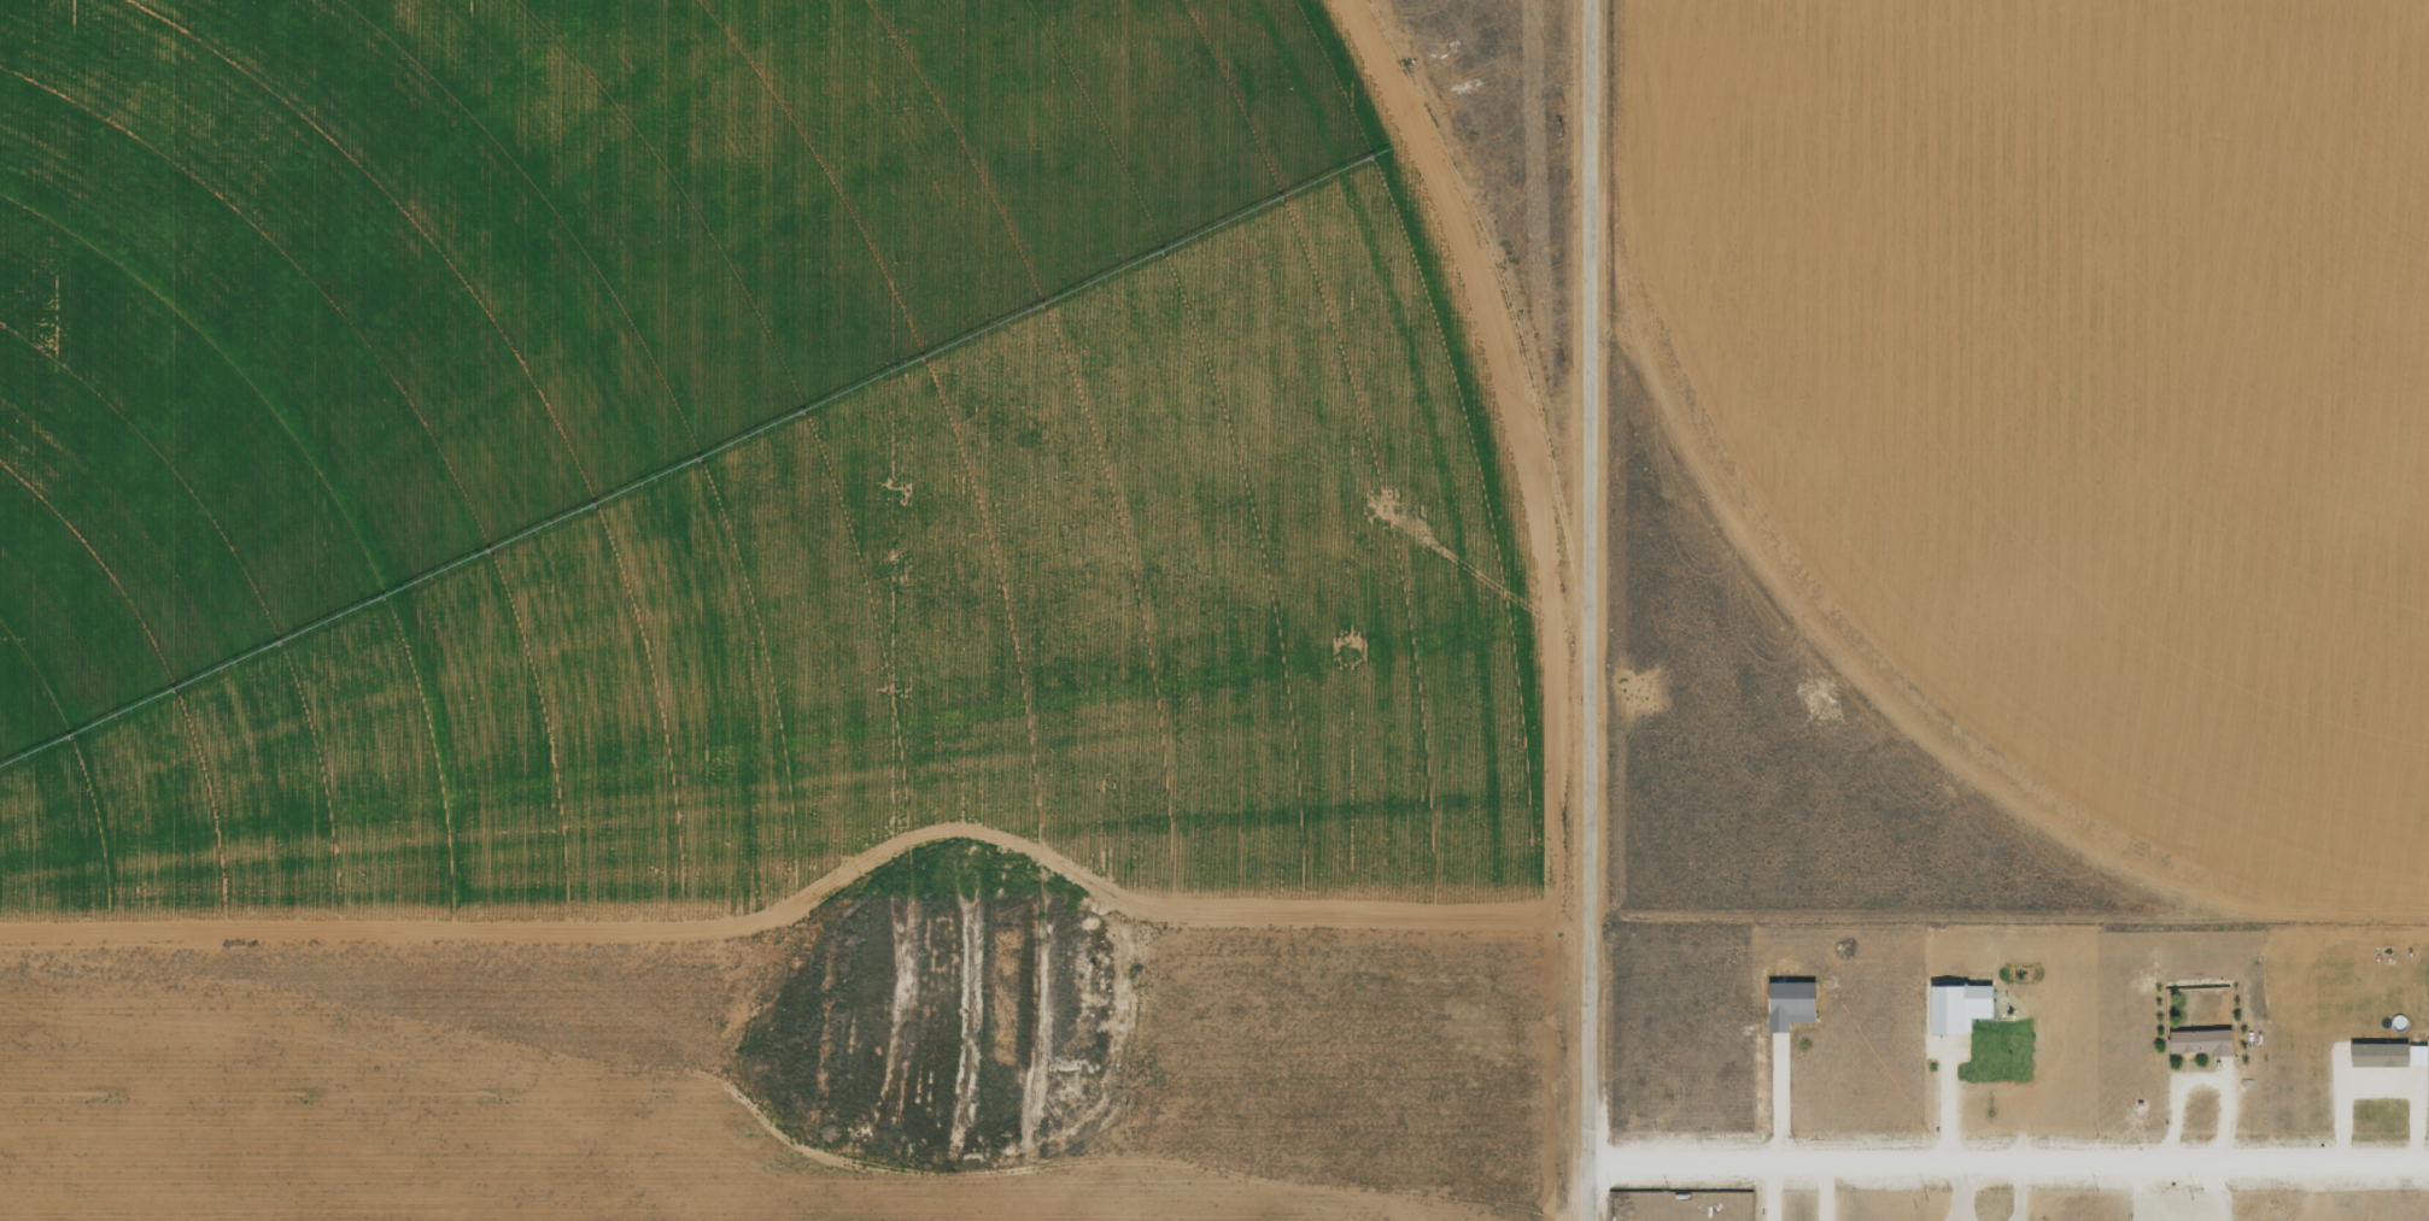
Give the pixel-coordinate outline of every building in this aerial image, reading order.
[(1764,1032),(1784,1031),(1784,1022),(1810,1021),(1809,981),(1764,982),(1764,1032)] [(1925,1033),(1967,1033),(1967,1018),(1990,1017),(1989,984),(1925,985),(1925,1033)] [(2166,1031),(2166,1051),(2206,1051),(2206,1055),(2228,1055),(2227,1029),(2166,1031)] [(2404,1044),(2347,1042),(2346,1065),(2403,1066),(2404,1044)]
